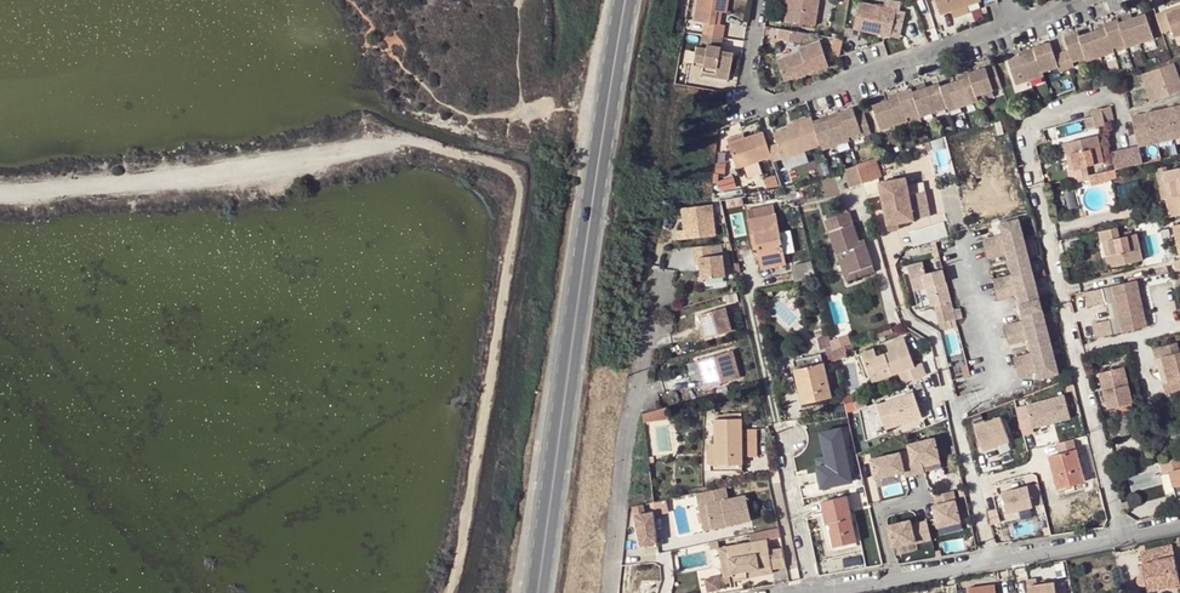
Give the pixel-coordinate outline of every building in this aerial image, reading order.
[(710,12),(711,7),(716,8),(720,9),(722,0),(693,0),(689,16),(702,19),(699,31),(717,34),(720,21),(709,20),(710,12)] [(781,16),(810,21),(814,0),(784,0),(781,16)] [(896,7),(898,0),(881,0),(880,4),(864,0),(856,0),(850,26),(888,34),(893,8),(896,8),(896,7)] [(936,11),(947,8),(963,2),(970,0),(932,0),(936,11)] [(947,8),(949,15),(965,9),(963,2),(947,8)] [(1166,13),(1179,8),(1179,5),(1165,10),(1166,13)] [(893,8),(888,34),(896,36),(903,9),(896,7),(896,8),(893,8)] [(1179,33),(1179,8),(1166,13),(1165,10),(1155,13),(1161,32),(1171,29),(1173,35),(1179,33)] [(1111,52),(1113,51),(1112,47),(1126,43),(1127,46),(1154,37),(1145,12),(1132,16),(1119,21),(1117,18),(1103,23),(1104,26),(1102,26),(1111,52)] [(773,35),(796,39),(797,29),(775,25),(773,35)] [(1102,26),(1098,27),(1079,34),(1078,31),(1064,37),(1072,61),(1087,56),(1088,60),(1111,52),(1102,26)] [(692,43),(689,57),(699,59),(699,62),(698,66),(712,69),(712,66),(726,69),(729,49),(715,47),(717,34),(699,31),(698,40),(703,40),(702,44),(692,43)] [(773,56),(778,72),(793,67),(795,72),(825,63),(816,38),(796,44),(797,48),(773,56)] [(1054,54),(1050,41),(1033,47),(1033,50),(1020,54),(1019,51),(1006,56),(1015,81),(1041,72),(1040,69),(1057,63),(1059,68),(1060,67),(1056,54),(1054,54)] [(1126,43),(1112,47),(1113,51),(1127,46),(1126,43)] [(1056,54),(1060,67),(1067,65),(1063,51),(1056,54)] [(1158,98),(1179,91),(1179,78),(1175,63),(1148,72),(1158,98)] [(1001,87),(993,64),(984,67),(983,64),(966,70),(967,73),(956,76),(953,78),(961,103),(962,106),(977,101),(975,96),(1001,87)] [(712,66),(712,69),(698,66),(697,70),(725,74),(726,69),(712,66)] [(780,77),(795,72),(793,67),(778,72),(780,77)] [(1153,100),(1158,98),(1148,72),(1144,74),(1153,100)] [(937,80),(924,84),(911,89),(910,86),(903,88),(912,116),(919,113),(921,117),(961,103),(953,78),(939,82),(937,80)] [(903,88),(896,90),(897,94),(889,96),(870,103),(880,131),(907,122),(905,118),(912,116),(903,88)] [(820,148),(832,143),(831,139),(845,135),(846,138),(866,131),(861,115),(855,118),(853,113),(850,106),(836,110),(837,114),(824,118),(811,122),(818,143),(820,148)] [(1115,122),(1111,106),(1102,109),(1106,125),(1115,122)] [(1140,142),(1179,133),(1179,106),(1134,116),(1140,142)] [(1104,125),(1106,125),(1102,109),(1092,111),(1094,117),(1096,128),(1104,125)] [(869,130),(864,114),(861,115),(866,131),(869,130)] [(801,124),(787,129),(786,127),(771,132),(774,141),(779,156),(818,143),(811,122),(809,115),(799,118),(801,124)] [(1096,128),(1094,117),(1085,119),(1087,130),(1096,128)] [(785,123),(786,127),(787,129),(801,124),(799,118),(785,123)] [(755,158),(768,154),(764,144),(759,129),(742,135),(725,141),(733,166),(741,163),(755,158)] [(724,136),(725,141),(742,135),(740,131),(724,136)] [(1140,142),(1141,147),(1179,138),(1179,133),(1140,142)] [(845,135),(831,139),(832,143),(846,138),(845,135)] [(1087,165),(1105,161),(1099,136),(1066,144),(1068,155),(1072,155),(1075,167),(1071,168),(1068,169),(1071,180),(1090,176),(1087,165)] [(935,170),(951,169),(949,138),(934,139),(935,170)] [(768,154),(769,159),(779,156),(774,141),(764,144),(768,154)] [(1118,169),(1146,163),(1141,147),(1114,153),(1118,169)] [(745,175),(759,170),(755,158),(741,163),(745,175)] [(862,164),(866,182),(882,178),(877,158),(876,159),(862,164)] [(862,164),(848,168),(852,185),(866,182),(862,164)] [(1162,198),(1166,197),(1174,196),(1171,184),(1166,185),(1163,170),(1168,169),(1167,165),(1155,167),(1162,198)] [(1168,169),(1163,170),(1166,185),(1171,184),(1174,196),(1166,197),(1170,216),(1179,214),(1179,166),(1168,169)] [(1093,184),(1109,181),(1107,172),(1091,175),(1093,184)] [(909,194),(906,178),(881,182),(886,211),(889,222),(889,225),(930,217),(926,191),(909,194)] [(794,186),(785,187),(787,200),(797,198),(794,186)] [(716,236),(714,205),(683,207),(685,229),(678,230),(679,239),(716,236)] [(746,212),(748,220),(777,215),(775,207),(746,212)] [(827,221),(839,257),(845,255),(852,274),(875,266),(867,245),(863,247),(861,242),(851,213),(827,221)] [(752,243),(757,242),(758,249),(762,267),(786,263),(777,215),(748,220),(752,243)] [(1028,238),(1023,218),(1005,222),(1008,233),(987,238),(990,247),(1028,238)] [(1106,254),(1109,268),(1143,260),(1137,233),(1119,238),(1117,228),(1099,232),(1101,242),(1103,241),(1108,240),(1110,253),(1106,254)] [(939,237),(933,238),(937,253),(943,251),(939,237)] [(1015,263),(1033,258),(1028,238),(990,247),(992,257),(1012,252),(1015,263)] [(700,265),(701,280),(725,279),(723,256),(712,257),(712,246),(694,247),(695,258),(699,258),(700,265)] [(877,273),(875,266),(852,274),(845,255),(839,257),(848,283),(877,273)] [(934,302),(937,301),(954,297),(946,265),(929,270),(926,258),(910,262),(917,288),(929,286),(934,302)] [(1038,278),(1033,258),(1015,263),(1018,273),(997,278),(1000,288),(1038,278)] [(816,277),(813,267),(794,272),(797,281),(816,277)] [(1025,303),(1043,298),(1038,278),(1000,288),(1002,297),(1022,292),(1025,303)] [(814,288),(812,280),(797,283),(799,291),(814,288)] [(1139,280),(1116,285),(1126,331),(1150,326),(1139,280)] [(1105,287),(1088,292),(1091,306),(1108,302),(1105,287)] [(937,301),(939,308),(956,303),(954,297),(937,301)] [(956,303),(939,308),(943,323),(948,326),(960,322),(956,303)] [(701,314),(703,323),(705,327),(701,328),(704,338),(733,330),(726,307),(701,314)] [(1050,324),(1046,308),(1026,312),(1028,319),(1009,324),(1011,333),(1050,324)] [(1098,338),(1116,334),(1112,320),(1095,323),(1098,338)] [(1034,345),(1054,340),(1050,324),(1011,333),(1013,343),(1033,338),(1034,345)] [(831,339),(837,359),(856,353),(849,333),(831,339)] [(833,352),(829,335),(819,337),(823,356),(833,354),(833,352)] [(917,365),(906,337),(905,338),(915,379),(928,374),(923,362),(917,365)] [(891,366),(894,375),(901,372),(905,383),(915,379),(905,338),(888,344),(891,352),(879,356),(876,349),(863,353),(871,373),(891,366)] [(1058,356),(1054,340),(1034,345),(1036,351),(1017,356),(1019,366),(1058,356)] [(1179,341),(1155,348),(1158,358),(1164,356),(1167,369),(1179,365),(1179,347),(1179,341)] [(705,387),(740,378),(733,350),(698,359),(705,387)] [(821,363),(819,356),(793,362),(802,404),(832,397),(825,362),(821,363)] [(1042,377),(1061,372),(1058,356),(1019,366),(1021,375),(1041,370),(1042,377)] [(1167,369),(1170,382),(1165,383),(1168,393),(1179,390),(1179,365),(1167,369)] [(894,375),(891,366),(871,373),(874,382),(894,375)] [(1135,412),(1133,402),(1125,366),(1104,371),(1108,389),(1104,390),(1108,408),(1116,406),(1118,416),(1135,412)] [(1100,372),(1104,390),(1108,389),(1104,371),(1100,372)] [(1077,389),(1074,378),(1065,381),(1067,392),(1077,389)] [(877,405),(882,420),(888,418),(891,427),(922,417),(914,393),(877,405)] [(1066,394),(1028,404),(1034,427),(1049,423),(1049,421),(1055,419),(1055,421),(1072,417),(1066,394)] [(859,416),(855,401),(845,405),(848,418),(849,419),(859,416)] [(644,420),(670,417),(669,405),(661,407),(643,412),(644,420)] [(1118,416),(1116,417),(1122,436),(1140,431),(1135,412),(1118,416)] [(1001,415),(976,425),(985,449),(1010,439),(1001,415)] [(885,429),(891,427),(888,418),(882,420),(885,429)] [(650,451),(657,450),(655,425),(669,423),(671,448),(677,448),(674,419),(647,421),(650,451)] [(716,465),(743,465),(743,456),(758,457),(758,430),(742,430),(742,420),(725,419),(716,419),(716,445),(716,465)] [(822,482),(823,487),(854,481),(843,428),(822,432),(829,465),(819,467),(820,472),(822,482)] [(868,449),(863,435),(853,438),(856,453),(868,449)] [(908,442),(911,454),(915,473),(925,471),(923,465),(922,460),(940,456),(935,436),(908,442)] [(1085,481),(1075,438),(1058,442),(1060,453),(1050,455),(1055,474),(1061,473),(1065,486),(1085,481)] [(915,473),(911,454),(902,457),(900,451),(871,457),(875,477),(904,470),(905,475),(915,473)] [(923,465),(941,461),(940,456),(922,460),(923,465)] [(1141,466),(1143,472),(1129,476),(1133,490),(1161,483),(1156,462),(1141,466)] [(1170,471),(1174,487),(1179,485),(1179,468),(1170,471)] [(1061,473),(1055,474),(1058,487),(1065,486),(1061,473)] [(1039,482),(1003,490),(1007,510),(1044,502),(1039,482)] [(699,505),(707,503),(712,529),(752,520),(747,495),(729,498),(727,487),(697,493),(699,505)] [(936,503),(932,504),(937,526),(960,520),(953,489),(934,494),(936,503)] [(823,501),(828,523),(830,523),(835,546),(856,541),(846,496),(823,501)] [(670,499),(656,500),(657,513),(671,512),(670,499)] [(705,530),(712,529),(707,503),(699,505),(705,530)] [(633,507),(635,516),(644,514),(642,505),(633,507)] [(654,512),(644,514),(635,516),(641,546),(657,542),(654,512)] [(887,524),(892,545),(915,540),(915,542),(931,538),(927,519),(916,522),(917,526),(912,527),(911,523),(910,518),(887,524)] [(827,548),(835,546),(830,523),(828,523),(822,525),(827,548)] [(748,576),(747,569),(772,565),(773,568),(781,567),(778,549),(770,550),(768,538),(780,536),(778,526),(750,532),(752,541),(720,546),(726,582),(731,581),(730,574),(733,573),(734,578),(748,576)] [(1137,553),(1140,565),(1153,562),(1152,561),(1173,557),(1171,546),(1137,553)] [(1140,590),(1147,589),(1178,582),(1173,557),(1152,561),(1153,562),(1140,565),(1138,565),(1139,574),(1137,575),(1135,576),(1134,578),(1133,580),(1133,582),(1133,584),(1134,586),(1135,587),(1136,589),(1138,590),(1140,590)] [(774,572),(773,568),(772,565),(747,569),(748,576),(774,572)] [(706,578),(709,591),(721,589),(719,576),(706,578)] [(1053,583),(1036,585),(1035,580),(1025,581),(1027,592),(1055,592),(1053,583)] [(1179,585),(1178,582),(1147,589),(1147,592),(1179,585)] [(967,588),(967,592),(994,592),(993,585),(967,588)]
